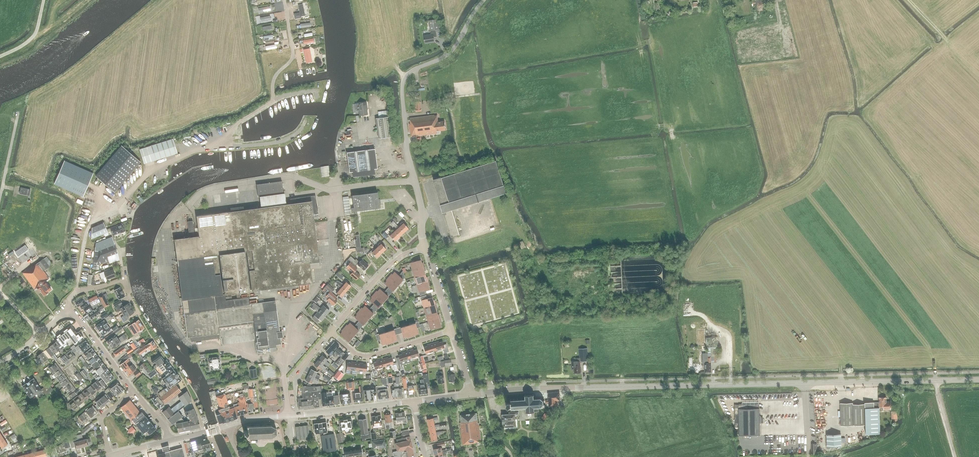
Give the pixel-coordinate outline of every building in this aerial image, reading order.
[(295,19),(301,18),(301,16),(305,15),(303,4),(298,5),(300,12),(294,14),(295,19)] [(429,20),(430,31),(436,30),(439,29),(438,19),(429,20)] [(424,35),(425,43),(435,42),(434,37),(437,36),(436,30),(430,31),(431,34),(424,35)] [(309,47),(303,49),(306,62),(312,61),(309,47)] [(358,103),(358,104),(355,104),(356,111),(359,111),(359,116),(368,114),(367,110),(368,110),(366,102),(358,103)] [(434,116),(434,115),(410,118),(410,124),(409,124),(411,137),(437,133),(436,131),(446,130),(444,121),(438,122),(437,116),(434,116)] [(390,116),(376,118),(378,139),(392,137),(390,116)] [(144,164),(178,153),(173,139),(140,149),(144,164)] [(115,192),(141,162),(122,145),(96,176),(115,192)] [(375,174),(374,169),(377,168),(375,149),(346,152),(349,172),(352,172),(353,177),(362,176),(362,179),(367,178),(366,175),(375,174)] [(504,185),(496,160),(442,177),(433,180),(441,204),(440,205),(443,213),(444,213),(451,237),(460,235),(452,210),(507,193),(505,185),(504,185)] [(83,196),(93,173),(64,161),(54,184),(83,196)] [(329,166),(320,167),(321,168),(322,177),(330,176),(329,166)] [(256,184),(258,197),(260,197),(261,207),(197,216),(199,236),(174,239),(177,260),(182,299),(187,337),(191,336),(191,342),(203,340),(205,340),(220,338),(218,327),(219,327),(236,325),(254,323),(255,331),(257,349),(258,352),(258,353),(263,352),(263,349),(263,348),(269,348),(270,352),(270,351),(276,349),(276,347),(276,344),(281,344),(280,337),(283,337),(282,331),(279,331),(279,328),(275,301),(272,301),(251,304),(249,304),(248,297),(242,298),(240,298),(240,292),(249,291),(249,285),(244,251),(246,251),(251,290),(270,288),(271,291),(274,291),(274,290),(297,287),(297,284),(312,282),(309,263),(319,261),(316,241),(314,221),(313,214),(318,213),(318,211),(317,205),(316,195),(295,198),(291,198),(291,203),(286,204),(284,194),(283,194),(282,181),(256,184)] [(237,185),(224,188),(225,195),(238,192),(237,185)] [(29,196),(31,189),(21,187),(19,194),(29,196)] [(354,207),(351,208),(351,211),(354,211),(379,208),(377,192),(352,195),(354,207)] [(91,239),(108,232),(104,222),(92,227),(91,239)] [(399,227),(404,232),(408,228),(402,222),(400,224),(401,225),(399,227)] [(125,230),(122,223),(109,229),(109,230),(110,229),(113,235),(120,232),(121,232),(125,230)] [(404,232),(399,227),(398,226),(396,228),(397,229),(394,231),(399,236),(404,232)] [(399,236),(394,231),(393,230),(391,232),(392,233),(390,235),(395,241),(399,236)] [(110,263),(119,260),(118,253),(118,252),(112,237),(96,243),(92,268),(99,269),(99,264),(109,261),(110,263)] [(520,250),(526,247),(523,241),(517,243),(520,250)] [(376,248),(381,253),(386,249),(380,242),(378,244),(379,245),(376,248)] [(19,250),(22,254),(28,250),(25,246),(19,250)] [(377,257),(381,253),(376,248),(374,250),(373,249),(371,251),(377,257)] [(348,259),(355,266),(357,264),(364,270),(366,268),(367,267),(367,266),(368,265),(362,260),(359,262),(356,259),(355,260),(351,256),(348,259)] [(43,258),(37,263),(43,271),(49,266),(43,259),(43,258)] [(412,270),(422,267),(420,260),(414,262),(414,261),(411,262),(410,263),(412,270)] [(357,268),(350,262),(346,267),(352,272),(350,274),(356,280),(360,275),(355,271),(357,268)] [(33,265),(22,273),(34,289),(37,287),(39,290),(40,289),(44,295),(45,294),(46,294),(47,294),(47,293),(48,292),(51,289),(48,285),(45,281),(49,278),(48,278),(48,277),(43,271),(37,263),(33,266),(33,265)] [(422,267),(412,270),(415,277),(425,274),(423,270),(422,267)] [(115,276),(113,270),(105,273),(104,271),(99,273),(101,279),(106,277),(107,279),(115,276)] [(389,277),(398,285),(403,279),(395,272),(392,276),(391,275),(389,277)] [(425,274),(415,277),(417,284),(427,281),(426,279),(425,274)] [(88,275),(87,284),(91,284),(92,284),(94,285),(94,284),(96,284),(95,281),(94,281),(94,278),(92,278),(93,275),(88,275)] [(393,291),(398,285),(389,277),(387,279),(388,280),(385,284),(389,287),(393,291)] [(338,285),(346,291),(351,286),(346,282),(344,284),(343,283),(341,282),(338,280),(336,282),(338,284),(338,285)] [(427,281),(417,284),(419,292),(429,289),(428,284),(427,281)] [(332,292),(334,289),(328,283),(327,284),(325,287),(328,289),(329,290),(332,292)] [(341,297),(346,291),(338,285),(337,286),(339,288),(340,288),(336,293),(341,297)] [(119,299),(125,296),(120,287),(114,290),(119,299)] [(374,294),(383,302),(388,296),(380,289),(377,293),(376,292),(374,294)] [(337,301),(326,291),(324,294),(326,296),(327,295),(329,297),(327,300),(330,303),(331,303),(333,305),(334,304),(335,303),(337,301)] [(98,297),(100,301),(102,306),(103,305),(105,307),(109,305),(105,297),(104,294),(98,297)] [(378,308),(383,302),(374,294),(372,296),(373,297),(370,301),(378,308)] [(100,301),(98,297),(97,295),(88,299),(88,300),(89,301),(90,303),(91,305),(92,305),(94,309),(98,307),(96,303),(100,301)] [(85,296),(83,297),(82,298),(80,299),(75,302),(78,307),(85,302),(88,300),(85,296)] [(432,297),(422,300),(424,307),(434,304),(432,297)] [(313,306),(325,315),(329,310),(323,305),(321,308),(313,302),(312,304),(313,305),(313,306)] [(120,304),(115,307),(118,312),(121,310),(122,313),(131,308),(129,303),(122,307),(120,304)] [(93,309),(94,309),(90,304),(89,305),(83,309),(87,314),(88,313),(93,309)] [(434,304),(424,307),(426,315),(436,312),(435,307),(434,304)] [(93,309),(88,313),(88,314),(91,319),(100,313),(99,311),(104,308),(103,305),(97,308),(95,310),(94,309),(93,309)] [(321,321),(325,315),(313,306),(311,308),(314,310),(314,309),(317,312),(317,313),(315,316),(314,315),(312,318),(317,322),(320,320),(321,321)] [(359,311),(368,318),(373,313),(369,309),(365,306),(362,310),(361,309),(359,311)] [(131,308),(122,313),(124,316),(121,317),(124,322),(129,319),(127,316),(134,312),(131,308)] [(363,324),(368,318),(359,311),(357,313),(358,314),(355,318),(359,321),(363,324)] [(438,316),(436,312),(426,315),(428,322),(438,319),(438,316)] [(438,319),(428,322),(431,329),(432,329),(435,329),(434,328),(441,326),(439,322),(438,319)] [(138,332),(144,328),(138,320),(133,324),(128,327),(133,334),(138,332)] [(103,335),(110,329),(104,321),(96,326),(103,335)] [(344,328),(353,335),(358,330),(350,323),(347,327),(346,326),(344,328)] [(408,325),(411,336),(414,336),(414,334),(418,333),(415,323),(408,325)] [(57,335),(55,337),(56,339),(61,345),(59,347),(61,349),(68,344),(67,342),(71,339),(75,344),(78,342),(84,338),(81,334),(80,334),(79,333),(78,332),(77,333),(73,328),(73,329),(71,326),(70,325),(60,333),(57,335)] [(408,337),(411,336),(408,325),(400,328),(404,338),(408,336),(408,337)] [(348,341),(353,335),(344,328),(342,330),(343,331),(340,334),(348,341)] [(386,332),(390,343),(392,342),(392,341),(397,340),(393,330),(386,332)] [(387,344),(390,343),(386,332),(379,334),(381,340),(382,344),(387,343),(387,344)] [(705,332),(698,332),(698,347),(706,347),(706,343),(706,336),(705,332)] [(125,340),(122,336),(118,339),(115,335),(107,341),(112,349),(125,340)] [(55,343),(50,346),(55,353),(59,350),(61,351),(62,350),(61,349),(59,347),(61,345),(56,339),(54,340),(56,343),(55,343)] [(138,343),(136,340),(130,344),(133,350),(137,347),(136,347),(140,345),(139,343),(138,343)] [(90,346),(86,341),(80,345),(79,344),(75,347),(75,348),(77,351),(80,348),(83,352),(90,346)] [(157,347),(153,341),(148,344),(140,350),(139,349),(137,351),(138,352),(140,355),(147,350),(148,350),(150,349),(151,351),(157,347)] [(433,343),(435,351),(444,348),(442,341),(439,342),(438,341),(433,343)] [(338,354),(339,355),(344,360),(348,356),(345,353),(344,354),(338,348),(339,346),(334,342),(330,347),(338,354)] [(425,353),(435,351),(433,343),(427,345),(427,346),(423,347),(425,353)] [(123,347),(114,353),(116,356),(125,350),(126,351),(129,349),(126,344),(123,346),(123,347)] [(335,357),(338,354),(330,347),(326,351),(330,356),(332,354),(335,357)] [(711,362),(716,362),(717,347),(711,347),(711,350),(707,350),(707,357),(708,359),(708,363),(711,362)] [(52,356),(53,354),(48,348),(43,351),(49,358),(52,356)] [(65,354),(71,361),(76,357),(73,353),(77,350),(75,348),(73,349),(70,351),(65,354)] [(88,359),(95,353),(91,348),(87,352),(84,354),(88,359)] [(579,349),(580,358),(580,361),(588,361),(587,348),(579,349)] [(413,349),(407,351),(409,358),(419,355),(417,349),(413,350),(413,349)] [(400,361),(409,358),(407,351),(402,353),(402,354),(398,355),(399,357),(396,358),(399,369),(403,368),(400,361)] [(42,368),(44,366),(42,363),(47,359),(42,353),(37,356),(38,358),(36,360),(42,368)] [(91,364),(99,358),(95,353),(88,359),(91,364)] [(61,358),(66,365),(71,361),(65,354),(61,358)] [(123,370),(128,366),(126,363),(130,360),(133,363),(136,362),(130,354),(123,359),(124,361),(120,365),(123,370)] [(156,367),(164,361),(161,357),(159,354),(151,360),(154,363),(155,362),(157,364),(154,366),(155,368),(157,367),(156,367)] [(318,360),(323,364),(324,363),(327,366),(330,364),(326,361),(327,359),(322,355),(318,360)] [(221,368),(219,357),(209,358),(210,363),(209,363),(210,365),(211,365),(211,370),(221,368)] [(339,366),(344,361),(340,357),(335,362),(339,366)] [(382,359),(384,366),(392,364),(394,371),(398,369),(396,362),(394,363),(392,357),(388,358),(388,357),(382,359)] [(95,369),(103,363),(99,358),(91,364),(95,369)] [(577,358),(577,361),(572,361),(572,369),(574,369),(574,373),(575,373),(578,373),(581,373),(580,361),(580,358),(577,358)] [(376,369),(384,366),(382,359),(376,361),(377,362),(373,363),(375,369),(372,370),(374,377),(379,376),(376,369)] [(160,369),(163,372),(166,375),(173,369),(166,360),(165,361),(164,361),(156,367),(157,367),(158,370),(160,369)] [(323,365),(323,364),(318,360),(314,364),(319,369),(320,367),(324,370),(326,368),(323,365)] [(356,370),(357,363),(351,362),(351,363),(347,362),(346,369),(356,370)] [(52,373),(59,368),(55,363),(49,368),(52,373)] [(100,375),(108,370),(103,363),(95,369),(100,375)] [(147,375),(151,371),(144,363),(140,366),(147,375)] [(357,363),(356,370),(366,371),(367,365),(363,364),(363,363),(357,363)] [(128,366),(123,370),(128,376),(136,370),(132,364),(128,366)] [(56,378),(63,373),(59,368),(52,373),(56,378)] [(308,375),(314,378),(315,377),(319,379),(320,376),(316,374),(317,372),(311,369),(308,375)] [(104,380),(111,374),(108,370),(100,375),(104,380)] [(169,388),(176,384),(181,380),(174,370),(162,379),(169,388)] [(344,374),(339,370),(334,377),(339,381),(344,374)] [(56,378),(60,382),(66,377),(63,373),(56,378)] [(111,374),(104,380),(106,383),(109,381),(109,382),(114,378),(111,374)] [(314,379),(314,378),(308,375),(306,380),(312,383),(312,382),(317,384),(318,381),(314,379)] [(404,388),(407,388),(408,395),(414,395),(413,385),(407,385),(406,376),(402,377),(404,388)] [(66,377),(60,382),(63,387),(70,382),(66,377)] [(41,389),(34,378),(22,386),(30,398),(36,393),(39,397),(43,394),(45,396),(53,390),(49,384),(48,384),(46,381),(42,384),(44,387),(41,389)] [(105,389),(107,387),(102,380),(99,382),(102,387),(104,389),(104,388),(105,389)] [(92,385),(97,391),(102,387),(97,381),(92,385)] [(63,387),(69,394),(75,389),(70,382),(63,387)] [(424,382),(424,384),(417,385),(418,390),(419,394),(428,393),(426,382),(424,382)] [(123,390),(118,383),(116,383),(110,388),(111,389),(116,395),(117,396),(123,391),(123,390)] [(156,395),(151,399),(154,402),(156,405),(156,404),(159,408),(160,408),(160,409),(164,406),(163,405),(181,391),(176,384),(169,388),(169,389),(166,391),(165,392),(163,389),(160,392),(155,385),(152,388),(155,392),(154,393),(156,395)] [(92,395),(97,391),(92,385),(87,388),(92,395)] [(319,406),(318,399),(317,391),(317,390),(317,386),(307,386),(308,391),(302,392),(303,398),(297,398),(298,402),(299,409),(314,407),(319,406)] [(327,406),(334,405),(333,395),(332,395),(327,396),(326,392),(322,393),(321,386),(317,386),(317,390),(317,391),(318,399),(322,399),(322,406),(327,406)] [(362,394),(363,393),(362,386),(359,386),(359,392),(353,393),(354,402),(363,401),(362,394)] [(365,401),(373,400),(372,393),(376,393),(375,386),(374,387),(371,387),(372,389),(364,390),(365,401)] [(82,392),(88,399),(92,395),(87,388),(82,392)] [(389,398),(387,389),(378,390),(378,392),(379,399),(389,398)] [(182,402),(183,403),(185,406),(191,400),(187,391),(178,397),(180,399),(181,401),(182,402)] [(78,396),(83,402),(88,399),(82,392),(78,396)] [(556,409),(556,406),(558,406),(558,401),(560,401),(559,392),(548,393),(548,400),(545,400),(545,403),(546,406),(546,407),(552,407),(552,410),(556,409)] [(238,398),(240,402),(233,404),(237,416),(248,412),(245,404),(246,404),(243,393),(239,395),(240,397),(238,398)] [(341,404),(351,402),(350,393),(340,395),(341,404)] [(105,394),(103,396),(102,394),(99,397),(106,405),(110,401),(105,394)] [(230,409),(225,394),(216,397),(221,409),(219,409),(220,414),(216,415),(219,423),(222,422),(223,423),(237,418),(234,407),(230,409)] [(502,415),(503,427),(516,426),(515,414),(519,414),(518,410),(519,410),(519,409),(522,409),(522,410),(523,409),(526,408),(526,411),(525,412),(526,412),(526,413),(527,413),(527,412),(534,412),(534,413),(535,413),(534,412),(538,412),(538,408),(541,407),(541,408),(542,408),(541,407),(542,407),(544,409),(546,406),(544,405),(545,405),(543,404),(543,401),(544,400),(543,400),(541,399),(541,397),(540,398),(537,398),(537,397),(537,398),(537,399),(534,399),(533,395),(534,395),(533,395),(533,394),(533,395),(526,395),(526,394),(525,394),(525,395),(524,395),(524,396),(525,396),(525,399),(522,400),(522,398),(521,399),(521,400),(518,400),(518,399),(517,399),(517,400),(514,400),(514,399),(514,400),(511,400),(511,399),(510,399),(510,400),(509,400),(509,401),(511,401),(511,403),(507,403),(507,402),(507,403),(506,403),(506,404),(507,404),(507,405),(507,406),(506,406),(506,407),(507,407),(507,408),(508,408),(508,407),(511,407),(511,408),(510,409),(509,409),(509,414),(502,415)] [(83,402),(78,396),(73,400),(78,406),(83,402)] [(97,398),(98,400),(96,402),(97,404),(100,407),(101,408),(106,405),(99,397),(97,398)] [(253,398),(251,398),(251,402),(246,403),(247,407),(248,407),(249,412),(255,411),(255,409),(258,409),(257,397),(253,398)] [(841,426),(865,425),(865,434),(880,434),(880,425),(879,407),(884,407),(884,410),(891,410),(890,401),(886,402),(886,397),(879,398),(879,402),(865,403),(865,404),(852,404),(852,403),(840,403),(841,426)] [(73,400),(68,403),(73,410),(78,406),(73,400)] [(135,424),(145,415),(142,411),(140,413),(130,400),(121,407),(131,420),(132,420),(134,421),(135,424)] [(174,414),(178,411),(185,406),(183,403),(182,402),(181,401),(170,409),(174,414)] [(758,404),(734,405),(735,427),(739,427),(739,435),(760,435),(760,423),(765,423),(765,414),(760,415),(760,409),(758,409),(758,404)] [(92,406),(82,415),(84,417),(87,414),(91,419),(98,413),(92,406)] [(168,419),(174,414),(170,409),(169,407),(162,412),(168,419)] [(188,421),(190,429),(200,427),(198,419),(193,408),(184,412),(188,421)] [(174,414),(168,419),(172,424),(175,422),(176,424),(177,424),(178,432),(190,429),(188,421),(183,422),(182,421),(183,421),(181,417),(182,416),(178,411),(174,414)] [(405,418),(404,412),(395,413),(396,420),(403,419),(403,423),(407,423),(406,418),(405,418)] [(478,423),(477,413),(460,415),(461,422),(460,422),(463,445),(475,443),(475,442),(481,441),(479,423),(478,423)] [(429,426),(435,425),(434,420),(435,420),(438,420),(436,414),(432,415),(432,418),(427,419),(429,426)] [(145,415),(135,424),(143,433),(147,431),(149,434),(155,429),(153,426),(145,415)] [(373,431),(376,430),(375,427),(382,426),(380,415),(372,416),(373,425),(373,431)] [(367,431),(366,418),(359,419),(361,434),(360,435),(360,440),(365,439),(365,438),(371,437),(370,431),(367,431)] [(353,429),(351,419),(347,419),(344,420),(339,421),(340,427),(337,427),(338,431),(340,430),(345,430),(346,433),(351,433),(350,429),(353,429)] [(326,422),(314,424),(315,432),(315,434),(323,433),(323,435),(324,446),(322,446),(323,452),(336,451),(334,433),(327,434),(326,432),(327,432),(326,422)] [(430,433),(436,432),(435,427),(437,427),(439,427),(439,424),(435,425),(429,426),(430,433)] [(84,435),(87,432),(91,429),(88,425),(81,432),(84,435)] [(131,435),(136,431),(132,426),(127,430),(131,435)] [(271,437),(277,434),(276,428),(271,426),(247,427),(247,431),(244,431),(244,435),(247,435),(248,438),(271,437)] [(297,439),(309,437),(308,426),(296,427),(297,439)] [(444,431),(436,432),(430,433),(432,441),(434,440),(435,440),(438,439),(437,434),(438,434),(440,434),(444,433),(444,431)] [(343,434),(342,432),(340,432),(340,433),(336,433),(337,439),(338,443),(345,442),(344,434),(343,434)] [(79,435),(82,447),(88,445),(91,444),(90,438),(87,439),(83,440),(83,439),(82,434),(79,435)] [(834,434),(826,434),(827,447),(841,446),(841,443),(834,444),(834,434)] [(76,448),(82,447),(79,435),(76,436),(77,440),(77,441),(74,442),(76,448)] [(393,452),(394,456),(403,456),(404,456),(414,456),(412,448),(413,448),(411,440),(410,440),(409,436),(396,439),(397,443),(395,443),(397,451),(393,452)] [(196,440),(190,442),(193,451),(193,452),(195,451),(206,448),(207,451),(210,449),(210,447),(211,446),(210,443),(209,443),(208,441),(207,437),(196,440)] [(374,448),(378,447),(385,446),(384,440),(373,442),(374,448)] [(184,456),(182,448),(169,451),(169,452),(164,453),(157,455),(157,456),(184,456)]
